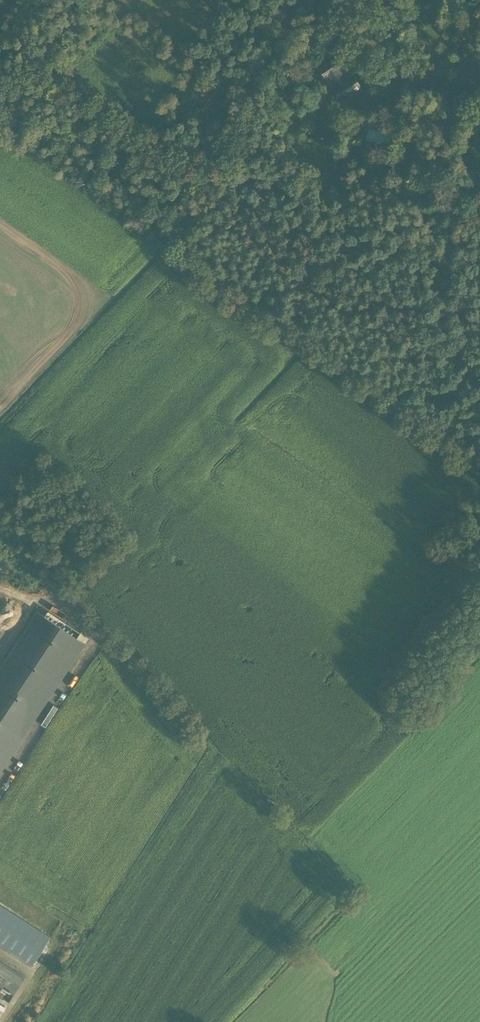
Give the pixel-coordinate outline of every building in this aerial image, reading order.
[(335,60),(319,71),(324,77),(322,79),(330,91),(333,89),(342,103),(357,93),(363,89),(353,74),(347,78),(341,69),(335,60)] [(197,122),(200,116),(189,109),(186,116),(197,122)] [(37,597),(0,652),(0,711),(64,615),(37,597)] [(93,645),(68,629),(0,731),(0,784),(93,645)] [(49,939),(0,907),(0,945),(31,966),(49,939)] [(11,996),(24,977),(0,961),(0,989),(11,996)]
